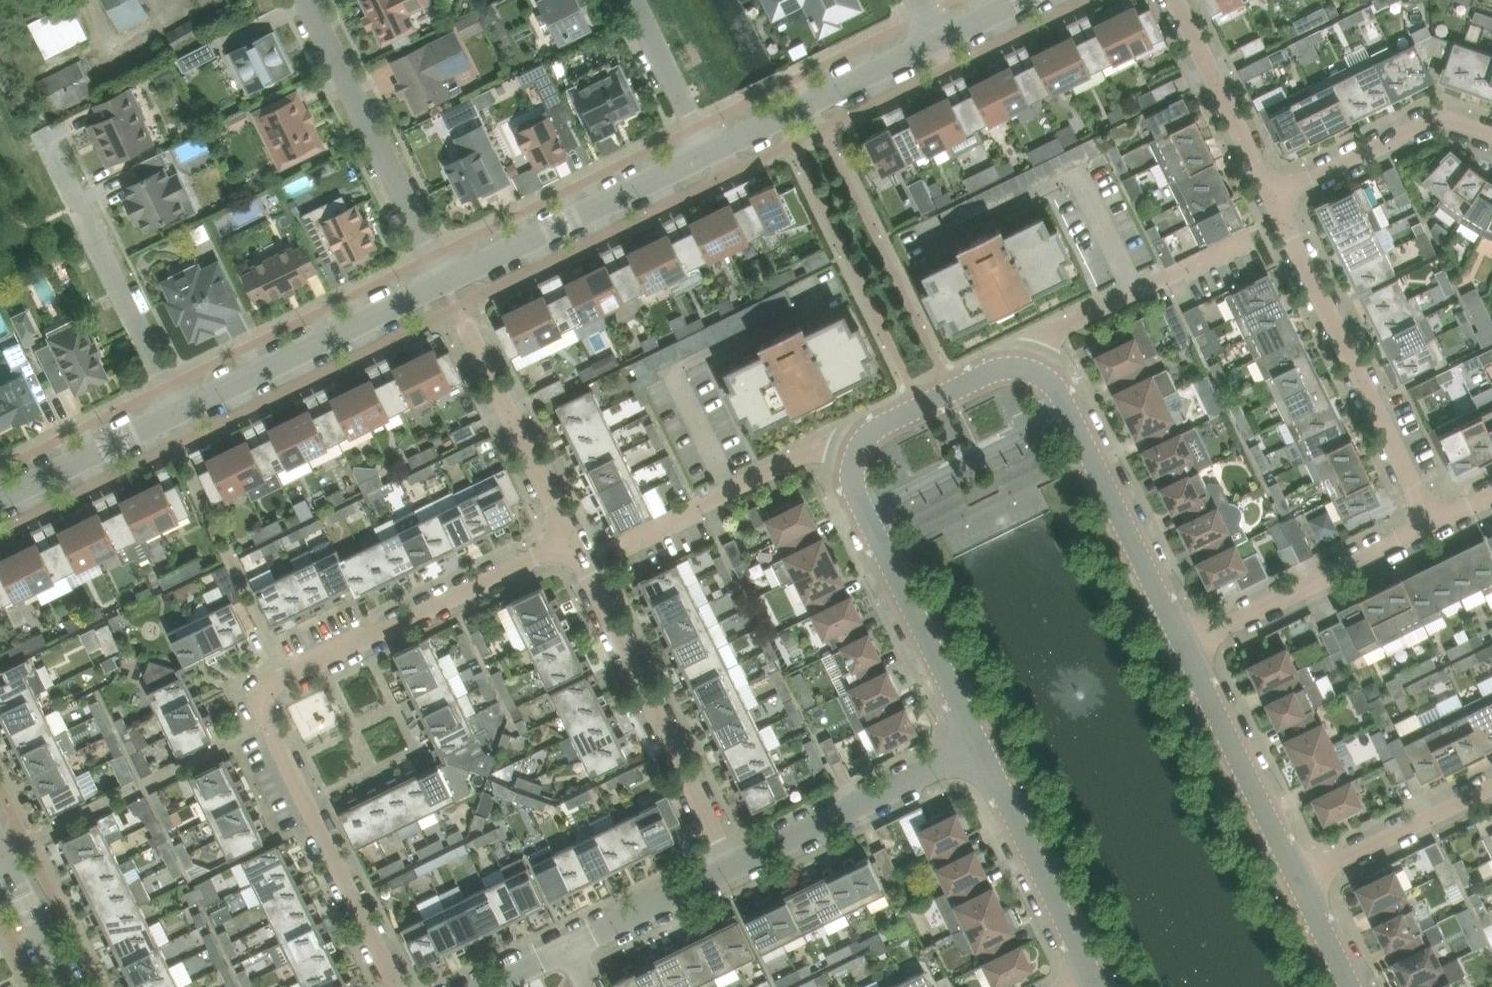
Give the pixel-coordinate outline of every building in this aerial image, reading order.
[(27,19),(47,58),(88,38),(69,0),(54,0),(39,7),(41,12),(27,19)] [(108,8),(124,0),(104,0),(108,8)] [(144,6),(141,0),(124,0),(108,8),(115,21),(144,6)] [(383,44),(416,28),(409,13),(428,3),(427,0),(362,0),(383,44)] [(547,13),(539,17),(548,36),(556,32),(561,42),(592,27),(578,0),(541,0),(547,13)] [(774,16),(805,1),(814,19),(812,20),(817,29),(819,29),(821,34),(838,25),(836,20),(859,9),(855,0),(766,0),(774,16)] [(1211,14),(1240,0),(1205,0),(1211,14)] [(1372,1),(1374,3),(1377,10),(1389,4),(1387,0),(1374,0),(1372,1)] [(1136,6),(1116,16),(1133,52),(1165,37),(1149,2),(1147,3),(1150,8),(1139,12),(1136,6)] [(492,4),(477,11),(484,25),(493,21),(496,12),(492,4)] [(144,6),(115,21),(121,33),(139,24),(150,18),(144,6)] [(1326,9),(1330,18),(1339,13),(1336,8),(1330,6),(1326,9)] [(1361,9),(1350,15),(1354,24),(1365,19),(1366,18),(1361,9)] [(1476,11),(1473,21),(1485,25),(1488,15),(1476,11)] [(484,29),(476,12),(455,22),(463,39),(484,29)] [(1306,15),(1293,21),(1294,24),(1299,33),(1312,27),(1307,18),(1306,15)] [(1350,15),(1338,21),(1343,30),(1354,24),(1350,15)] [(1086,33),(1102,67),(1133,52),(1116,16),(1095,26),(1098,32),(1088,37),(1086,33)] [(168,33),(176,47),(204,31),(196,18),(168,33)] [(1299,33),(1294,24),(1281,31),(1285,40),(1299,33)] [(1321,29),(1309,35),(1313,44),(1324,39),(1325,38),(1321,29)] [(279,78),(290,73),(270,32),(233,50),(234,53),(232,54),(249,89),(251,88),(253,91),(264,86),(273,84),(279,78)] [(411,53),(393,62),(401,80),(402,82),(404,81),(409,90),(407,91),(408,93),(416,111),(434,102),(452,94),(444,79),(457,72),(471,65),(455,32),(411,53)] [(1074,36),(1054,46),(1071,83),(1102,67),(1086,33),(1085,33),(1087,38),(1077,43),(1074,36)] [(1391,45),(1391,46),(1412,89),(1433,79),(1424,59),(1435,54),(1434,34),(1395,53),(1391,45)] [(1477,49),(1434,34),(1435,54),(1449,59),(1442,79),(1464,87),(1477,49)] [(1309,35),(1295,42),(1299,51),(1313,44),(1309,35)] [(1241,46),(1246,57),(1267,47),(1262,36),(1241,46)] [(210,43),(179,59),(185,71),(216,55),(210,43)] [(1365,45),(1345,55),(1350,66),(1371,109),(1392,99),(1370,56),(1365,45)] [(1024,63),(1023,64),(1040,98),(1071,83),(1054,46),(1033,56),(1036,63),(1026,68),(1024,63)] [(1391,46),(1370,56),(1392,99),(1412,89),(1391,46)] [(1282,48),(1268,55),(1273,64),(1287,57),(1282,48)] [(1477,49),(1464,87),(1486,94),(1491,76),(1491,54),(1477,49)] [(1273,64),(1268,55),(1238,69),(1244,81),(1274,67),(1273,64)] [(38,82),(53,113),(94,93),(79,62),(38,82)] [(531,69),(519,75),(524,86),(535,81),(535,80),(547,74),(542,63),(531,69)] [(612,131),(617,128),(612,118),(634,107),(631,101),(634,94),(630,87),(623,85),(617,71),(612,73),(610,68),(602,64),(589,71),(594,82),(576,91),(585,108),(580,111),(594,140),(599,137),(602,138),(611,134),(612,131)] [(1012,67),(991,77),(1009,113),(1040,98),(1023,64),(1025,68),(1015,73),(1012,67)] [(1350,66),(1329,76),(1350,119),(1371,109),(1350,66)] [(532,125),(517,132),(526,151),(529,149),(538,167),(566,153),(565,150),(578,144),(563,112),(568,109),(550,73),(547,74),(535,80),(535,81),(550,111),(530,121),(532,125)] [(1329,76),(1309,86),(1330,129),(1332,132),(1353,122),(1351,119),(1350,119),(1329,76)] [(962,94),(961,94),(978,128),(1009,113),(991,77),(971,87),(974,93),(964,98),(962,94)] [(1152,90),(1157,100),(1178,90),(1173,79),(1152,90)] [(1283,85),(1254,99),(1259,110),(1258,110),(1262,118),(1274,143),(1283,139),(1286,146),(1288,150),(1296,146),(1309,139),(1310,139),(1288,96),(1283,85)] [(1309,86),(1288,96),(1310,139),(1309,139),(1310,142),(1311,143),(1332,132),(1330,129),(1309,86)] [(103,120),(95,123),(106,145),(101,148),(109,165),(127,156),(143,148),(156,142),(144,119),(147,118),(132,88),(114,97),(96,105),(103,120)] [(1152,90),(1137,97),(1142,108),(1157,100),(1152,90)] [(950,97),(929,107),(947,143),(978,128),(961,94),(963,99),(953,104),(950,97)] [(292,95),(274,103),(255,113),(270,142),(275,140),(284,160),(299,152),(302,157),(324,146),(314,126),(309,129),(292,95)] [(470,98),(456,105),(461,116),(476,109),(470,98)] [(1147,117),(1157,138),(1193,120),(1183,99),(1179,101),(1165,108),(1147,117)] [(900,124),(899,125),(916,159),(947,143),(929,107),(909,117),(912,124),(902,129),(900,124)] [(1120,107),(1108,114),(1112,122),(1125,116),(1120,107)] [(246,110),(227,120),(232,129),(251,120),(246,110)] [(1157,138),(1150,141),(1160,162),(1167,158),(1169,158),(1203,141),(1206,139),(1196,119),(1193,120),(1157,138)] [(1060,137),(1059,137),(1064,146),(1077,139),(1069,124),(1057,131),(1060,137)] [(916,159),(899,125),(901,129),(891,134),(888,128),(866,138),(884,174),(916,159)] [(447,165),(455,182),(464,200),(496,184),(491,175),(504,169),(483,126),(464,135),(470,147),(468,149),(470,154),(447,165)] [(978,128),(947,143),(953,155),(984,140),(978,128)] [(1096,136),(1066,150),(1051,158),(1035,166),(941,212),(946,222),(1089,153),(1095,166),(1107,160),(1096,136)] [(1064,146),(1059,137),(1044,144),(1051,158),(1066,150),(1064,146)] [(1167,158),(1160,162),(1170,182),(1180,177),(1213,161),(1216,159),(1206,139),(1203,141),(1169,158),(1167,158)] [(1044,144),(1028,152),(1035,166),(1051,158),(1044,144)] [(1108,149),(1114,161),(1123,157),(1117,144),(1108,149)] [(131,197),(126,199),(137,222),(142,220),(147,229),(170,218),(172,222),(181,217),(179,213),(185,211),(181,203),(191,198),(179,173),(169,178),(165,169),(170,167),(165,157),(163,151),(151,157),(133,166),(140,180),(126,187),(131,197)] [(1423,180),(1443,198),(1469,168),(1451,151),(1442,161),(1437,155),(1418,173),(1424,179),(1423,180)] [(1114,161),(1120,173),(1129,169),(1123,157),(1114,161)] [(1011,161),(997,167),(1002,177),(1015,170),(1011,161)] [(1170,182),(1180,203),(1223,182),(1213,161),(1170,182)] [(514,163),(507,166),(512,176),(519,173),(514,163)] [(1002,177),(997,167),(995,164),(964,179),(971,192),(1002,177)] [(1443,198),(1438,204),(1459,220),(1486,180),(1488,177),(1487,176),(1480,171),(1478,170),(1471,165),(1470,164),(1468,167),(1469,168),(1443,198)] [(1395,166),(1385,171),(1396,195),(1397,195),(1407,191),(1401,178),(1395,166)] [(1135,174),(1123,180),(1133,201),(1142,196),(1145,195),(1135,174)] [(917,202),(931,195),(922,177),(908,184),(917,202)] [(927,185),(933,197),(943,192),(937,180),(927,185)] [(1483,235),(1491,217),(1491,184),(1486,180),(1459,220),(1483,235)] [(1180,203),(1190,223),(1233,202),(1223,182),(1180,203)] [(744,200),(744,201),(760,235),(777,227),(780,232),(811,220),(794,186),(780,193),(775,183),(753,193),(757,200),(747,205),(744,200)] [(1319,207),(1330,228),(1373,207),(1363,186),(1319,207)] [(943,192),(933,197),(937,206),(951,200),(946,190),(943,192)] [(226,196),(225,197),(227,201),(229,201),(229,203),(235,200),(231,191),(225,194),(226,196)] [(1407,191),(1397,195),(1403,205),(1412,201),(1407,191)] [(931,195),(917,202),(923,214),(937,207),(931,195)] [(1142,196),(1133,201),(1139,213),(1148,208),(1142,196)] [(295,199),(289,202),(295,214),(301,211),(295,199)] [(732,204),(712,214),(729,250),(760,235),(744,201),(743,201),(745,205),(735,210),(732,204)] [(1233,202),(1190,223),(1200,244),(1243,223),(1240,216),(1233,202)] [(363,220),(356,205),(332,217),(326,205),(304,216),(327,262),(340,255),(343,262),(355,257),(356,260),(366,255),(365,252),(376,246),(369,231),(372,229),(368,219),(367,219),(363,220)] [(1330,228),(1340,249),(1376,231),(1383,227),(1373,207),(1330,228)] [(682,231),(698,265),(729,250),(712,214),(691,224),(694,230),(684,235),(682,231)] [(1483,235),(1491,239),(1491,217),(1483,235)] [(1001,227),(978,238),(960,247),(964,256),(927,275),(934,290),(927,293),(939,319),(947,315),(954,330),(992,312),(993,315),(1034,295),(1033,292),(1070,273),(1063,258),(1070,255),(1061,237),(1058,229),(1051,233),(1043,218),(1006,236),(1001,227)] [(215,219),(209,222),(218,239),(223,237),(215,219)] [(1422,222),(1412,226),(1417,236),(1427,231),(1422,222)] [(1147,229),(1153,241),(1162,237),(1156,225),(1147,229)] [(670,234),(650,244),(667,280),(698,265),(682,231),(681,231),(683,236),(673,241),(670,234)] [(1340,249),(1350,269),(1386,252),(1376,231),(1340,249)] [(1415,237),(1425,258),(1437,253),(1427,231),(1417,236),(1415,237)] [(1162,237),(1153,241),(1166,267),(1177,262),(1165,236),(1162,237)] [(620,261),(619,261),(636,295),(667,280),(650,244),(629,254),(632,261),(622,266),(620,261)] [(244,275),(248,282),(257,300),(268,295),(270,298),(308,279),(306,276),(318,270),(305,245),(294,251),(292,247),(254,266),(256,269),(244,275)] [(1386,252),(1350,269),(1356,283),(1360,290),(1364,288),(1378,281),(1396,273),(1386,252)] [(608,265),(587,275),(605,311),(636,295),(619,261),(619,262),(621,266),(611,271),(608,265)] [(220,316),(237,307),(239,306),(218,264),(201,272),(198,267),(166,283),(175,301),(172,303),(180,319),(183,317),(192,336),(198,334),(199,337),(213,331),(211,327),(212,326),(210,323),(221,318),(220,316)] [(793,267),(779,274),(784,283),(797,276),(793,267)] [(1436,273),(1441,283),(1450,279),(1445,268),(1436,273)] [(21,271),(15,274),(19,283),(25,280),(21,271)] [(784,283),(779,274),(766,280),(770,289),(784,283)] [(558,292),(557,292),(574,326),(605,311),(587,275),(567,285),(570,291),(560,296),(558,292)] [(1225,296),(1235,317),(1279,296),(1269,275),(1225,296)] [(1366,293),(1362,295),(1366,302),(1373,317),(1409,299),(1408,298),(1403,288),(1398,278),(1380,287),(1366,293)] [(1450,279),(1441,283),(1447,296),(1456,291),(1450,279)] [(786,287),(724,318),(706,327),(692,333),(679,340),(632,363),(644,387),(656,381),(649,368),(792,298),(786,287)] [(1463,294),(1467,303),(1480,297),(1476,287),(1463,294)] [(546,295),(525,305),(543,341),(574,326),(557,292),(559,297),(549,301),(546,295)] [(1373,317),(1383,337),(1419,319),(1426,316),(1416,295),(1373,317)] [(1279,296),(1235,317),(1246,338),(1289,317),(1279,296)] [(730,297),(717,304),(722,313),(735,307),(730,297)] [(1467,303),(1471,312),(1485,306),(1480,297),(1467,303)] [(1184,312),(1196,336),(1205,331),(1211,328),(1199,304),(1184,312)] [(543,341),(525,305),(505,315),(508,322),(498,327),(496,322),(494,323),(511,357),(543,341)] [(1471,312),(1476,321),(1489,315),(1485,306),(1471,312)] [(1456,314),(1461,324),(1470,320),(1465,309),(1456,314)] [(729,390),(732,398),(741,416),(748,412),(756,427),(794,409),(795,412),(836,392),(835,389),(872,371),(865,355),(872,352),(860,326),(853,330),(845,315),(807,333),(803,324),(762,344),(766,353),(729,371),(736,387),(729,390)] [(1480,330),(1485,328),(1491,324),(1491,321),(1489,315),(1476,321),(1480,330)] [(1419,319),(1383,337),(1393,357),(1436,336),(1426,316),(1419,319)] [(701,317),(688,324),(692,333),(706,327),(701,317)] [(1109,351),(1098,356),(1109,377),(1120,372),(1143,361),(1145,360),(1159,353),(1142,317),(1129,323),(1117,330),(1121,338),(1106,345),(1109,351)] [(1246,338),(1256,358),(1299,337),(1289,317),(1246,338)] [(1470,320),(1461,324),(1467,337),(1476,332),(1470,320)] [(688,324),(675,330),(679,340),(692,333),(688,324)] [(85,384),(87,388),(96,383),(94,380),(105,374),(80,325),(50,340),(51,342),(36,350),(56,391),(71,384),(74,389),(85,384)] [(1185,325),(1173,330),(1182,348),(1194,343),(1185,325)] [(1485,328),(1480,330),(1480,331),(1476,333),(1482,346),(1491,341),(1485,328)] [(1205,331),(1196,336),(1201,347),(1210,342),(1205,331)] [(31,333),(21,338),(25,347),(35,342),(31,333)] [(655,335),(641,341),(646,351),(659,344),(655,335)] [(1436,336),(1393,357),(1403,379),(1447,357),(1436,336)] [(1256,358),(1266,379),(1309,357),(1299,337),(1256,358)] [(436,349),(415,359),(433,395),(465,379),(448,345),(447,346),(449,350),(439,355),(436,349)] [(1478,354),(1483,363),(1484,366),(1491,362),(1491,348),(1478,354)] [(614,352),(598,360),(603,371),(620,363),(614,352)] [(1466,361),(1463,362),(1468,371),(1470,370),(1483,363),(1478,354),(1466,361)] [(1266,379),(1276,399),(1319,378),(1309,357),(1266,379)] [(0,395),(0,428),(13,421),(24,416),(25,418),(40,411),(36,403),(47,397),(39,379),(29,359),(10,368),(15,377),(6,381),(0,384),(0,395)] [(386,376),(385,376),(402,410),(433,395),(415,359),(395,369),(398,375),(388,380),(386,376)] [(1150,376),(1143,361),(1120,372),(1127,388),(1117,393),(1127,414),(1163,396),(1177,389),(1167,368),(1150,376)] [(1211,366),(1216,377),(1224,373),(1218,362),(1211,366)] [(593,365),(579,371),(583,380),(597,374),(593,365)] [(1451,367),(1437,374),(1442,383),(1455,377),(1451,367)] [(1224,373),(1216,377),(1222,388),(1229,384),(1224,373)] [(1443,387),(1442,383),(1437,374),(1409,388),(1415,401),(1443,387)] [(373,379),(353,389),(371,425),(402,410),(385,376),(384,376),(387,381),(377,386),(373,379)] [(540,389),(545,400),(567,389),(562,378),(540,389)] [(1276,399),(1286,420),(1329,398),(1319,378),(1276,399)] [(631,383),(637,394),(645,390),(639,379),(631,383)] [(324,406),(323,406),(340,441),(371,425),(353,389),(333,399),(336,406),(326,411),(324,406)] [(557,423),(560,431),(603,410),(593,389),(557,406),(564,420),(557,423)] [(645,390),(637,394),(642,405),(650,401),(645,390)] [(1216,392),(1202,398),(1212,418),(1226,411),(1216,392)] [(1173,418),(1163,396),(1127,414),(1137,435),(1148,430),(1155,445),(1179,434),(1171,419),(1173,418)] [(1286,420),(1296,440),(1339,419),(1329,398),(1286,420)] [(1478,406),(1491,435),(1491,400),(1478,406)] [(1239,403),(1231,407),(1236,419),(1245,414),(1239,403)] [(311,410),(291,420),(309,456),(340,441),(323,406),(322,407),(325,411),(315,416),(311,410)] [(1458,416),(1479,460),(1481,464),(1491,458),(1491,435),(1478,406),(1458,416)] [(567,444),(571,452),(613,431),(603,410),(560,431),(561,432),(568,429),(574,440),(567,444)] [(1245,414),(1236,419),(1242,430),(1251,426),(1245,414)] [(1479,460),(1458,416),(1429,430),(1445,462),(1452,459),(1458,470),(1479,460)] [(1296,440),(1306,461),(1349,439),(1339,419),(1296,440)] [(261,437),(277,471),(309,456),(291,420),(270,430),(274,436),(264,441),(261,437)] [(451,432),(456,443),(477,433),(472,422),(451,432)] [(647,428),(652,437),(659,434),(654,424),(647,428)] [(577,464),(581,472),(623,451),(613,431),(571,452),(571,453),(578,449),(584,461),(577,464)] [(1166,467),(1173,483),(1197,471),(1189,456),(1192,455),(1181,433),(1179,434),(1155,445),(1145,451),(1156,472),(1166,467)] [(659,434),(652,437),(659,452),(667,448),(659,434)] [(446,437),(443,439),(447,446),(454,443),(450,435),(446,437)] [(249,440),(229,450),(246,486),(277,471),(261,437),(260,437),(262,442),(252,447),(249,440)] [(1313,457),(1306,461),(1316,481),(1323,477),(1359,460),(1362,458),(1352,437),(1349,439),(1313,457)] [(1233,441),(1231,447),(1234,453),(1244,449),(1239,438),(1233,441)] [(473,444),(458,451),(462,459),(477,452),(473,444)] [(1251,448),(1256,460),(1265,455),(1259,444),(1258,445),(1251,448)] [(435,446),(422,452),(426,460),(438,454),(435,446)] [(246,486),(229,450),(208,460),(211,467),(201,472),(199,467),(198,468),(214,502),(246,486)] [(462,459),(458,451),(446,457),(450,465),(462,459)] [(587,485),(591,493),(633,472),(623,451),(581,472),(581,473),(588,470),(594,481),(587,485)] [(426,460),(422,452),(409,459),(412,467),(426,460)] [(1265,455),(1256,460),(1262,471),(1270,467),(1265,455)] [(1359,460),(1323,477),(1333,498),(1369,480),(1369,481),(1373,479),(1362,458),(1359,460)] [(666,467),(671,479),(680,475),(674,463),(666,467)] [(431,465),(420,470),(423,478),(435,473),(431,465)] [(524,500),(507,467),(491,475),(496,484),(478,492),(499,534),(507,530),(503,523),(517,516),(511,505),(522,500),(523,501),(524,500)] [(420,470),(408,476),(412,484),(423,478),(420,470)] [(1174,483),(1163,488),(1174,510),(1184,504),(1192,520),(1230,501),(1221,484),(1218,482),(1211,481),(1206,484),(1199,471),(1199,470),(1197,471),(1174,483)] [(597,505),(601,513),(643,492),(633,472),(591,493),(591,494),(598,490),(604,502),(597,505)] [(379,474),(360,483),(363,491),(365,493),(367,492),(379,486),(384,484),(379,474)] [(680,475),(671,479),(677,490),(685,486),(680,475)] [(163,482),(143,492),(160,528),(192,513),(176,479),(174,479),(177,484),(166,489),(163,482)] [(1369,480),(1333,498),(1344,519),(1380,501),(1369,481),(1369,480)] [(384,484),(379,486),(384,495),(395,490),(391,481),(384,484)] [(1269,486),(1276,500),(1285,496),(1278,482),(1269,486)] [(474,483),(455,493),(459,502),(476,536),(479,544),(488,540),(484,532),(489,530),(494,527),(495,527),(478,492),(474,483)] [(379,486),(367,492),(372,501),(384,495),(379,486)] [(614,522),(607,526),(611,535),(649,516),(654,514),(655,517),(667,511),(668,510),(656,486),(643,492),(608,510),(608,511),(612,519),(614,522)] [(342,491),(329,497),(333,506),(346,500),(342,491)] [(113,509),(129,543),(136,558),(139,563),(155,555),(146,535),(160,528),(143,492),(122,502),(125,509),(115,514),(113,509)] [(1285,496),(1276,500),(1283,514),(1292,510),(1285,496)] [(769,520),(779,540),(815,523),(804,501),(794,506),(791,501),(777,508),(772,498),(749,509),(757,526),(769,520)] [(1192,520),(1181,525),(1182,526),(1192,547),(1202,542),(1210,557),(1233,546),(1226,530),(1241,523),(1241,522),(1242,521),(1242,519),(1242,518),(1242,517),(1242,516),(1242,514),(1242,513),(1242,512),(1241,511),(1241,509),(1240,508),(1239,507),(1239,506),(1238,505),(1237,505),(1236,504),(1235,503),(1234,502),(1232,502),(1231,502),(1230,501),(1192,520)] [(459,502),(440,511),(460,553),(468,549),(465,542),(475,537),(479,544),(459,502)] [(308,503),(296,509),(302,521),(314,515),(308,503)] [(353,503),(341,508),(345,516),(357,511),(353,503)] [(341,508),(329,514),(333,522),(345,516),(341,508)] [(92,517),(80,523),(98,559),(117,549),(129,543),(113,509),(112,510),(114,514),(104,519),(101,513),(92,517)] [(415,510),(395,519),(396,521),(401,530),(418,565),(421,572),(429,568),(426,561),(430,559),(437,555),(420,521),(416,512),(415,510)] [(440,511),(420,521),(437,555),(441,563),(449,559),(445,551),(456,546),(459,554),(460,553),(440,511)] [(1281,523),(1292,544),(1300,562),(1315,555),(1296,516),(1281,523)] [(395,518),(375,528),(381,540),(398,574),(402,582),(410,578),(406,570),(412,568),(417,565),(418,565),(401,530),(396,521),(395,518)] [(279,519),(266,525),(271,536),(284,530),(279,519)] [(1280,549),(1292,544),(1281,523),(1281,521),(1279,522),(1269,527),(1280,549)] [(312,522),(301,528),(305,536),(316,530),(312,522)] [(51,540),(50,540),(67,574),(98,559),(80,523),(60,533),(63,539),(53,544),(51,540)] [(783,584),(797,577),(833,560),(823,539),(812,544),(805,528),(815,523),(779,540),(779,541),(781,540),(789,555),(772,563),(783,584)] [(271,536),(266,525),(252,532),(257,543),(271,536)] [(305,536),(301,528),(289,534),(293,542),(305,536)] [(724,544),(735,566),(746,561),(735,538),(724,544)] [(331,539),(311,549),(316,560),(333,594),(336,601),(344,597),(341,590),(347,587),(352,585),(353,584),(341,559),(336,550),(331,539)] [(39,543),(18,553),(36,589),(67,574),(50,540),(52,545),(42,549),(39,543)] [(381,540),(362,549),(382,591),(390,587),(387,580),(398,574),(381,540)] [(273,541),(261,547),(266,555),(277,549),(273,541)] [(1464,551),(1486,594),(1491,591),(1491,554),(1487,544),(1486,541),(1478,544),(1464,551)] [(1199,562),(1200,563),(1210,584),(1221,579),(1223,585),(1234,579),(1240,591),(1266,577),(1255,554),(1243,560),(1236,545),(1233,546),(1210,557),(1199,562)] [(266,555),(261,547),(250,553),(254,561),(266,555)] [(342,559),(341,559),(353,584),(361,601),(370,597),(366,590),(372,587),(373,587),(378,584),(379,584),(373,573),(362,549),(353,554),(342,559)] [(1464,551),(1444,561),(1461,597),(1481,587),(1485,595),(1486,594),(1464,551)] [(5,604),(15,626),(24,621),(26,616),(22,606),(26,604),(22,596),(36,589),(18,553),(0,562),(0,568),(1,570),(0,570),(0,594),(5,604)] [(714,558),(720,570),(728,566),(722,554),(714,558)] [(199,558),(180,568),(185,578),(205,569),(199,558)] [(316,560),(297,569),(313,604),(317,611),(325,607),(321,600),(333,594),(316,560)] [(815,614),(851,597),(851,596),(840,601),(833,586),(843,581),(833,560),(797,577),(807,598),(810,597),(817,613),(815,614)] [(1444,561),(1423,571),(1445,614),(1441,606),(1461,597),(1444,561)] [(647,590),(653,602),(689,585),(678,564),(635,585),(640,594),(647,590)] [(208,605),(211,611),(228,646),(232,653),(240,649),(236,642),(250,635),(234,603),(243,599),(226,565),(213,571),(225,596),(208,605)] [(728,566),(720,570),(725,582),(734,578),(728,566)] [(185,578),(180,568),(160,577),(165,588),(185,578)] [(297,569),(277,579),(294,613),(297,620),(306,616),(302,609),(313,604),(297,569)] [(1423,571),(1403,581),(1424,624),(1445,614),(1423,571)] [(1401,577),(1381,587),(1382,591),(1404,634),(1424,624),(1403,581),(1401,577)] [(294,613),(277,579),(256,589),(276,631),(285,626),(282,619),(294,613)] [(657,611),(663,622),(663,623),(699,606),(689,585),(653,602),(646,606),(650,614),(657,611)] [(508,603),(518,625),(561,604),(557,596),(550,599),(543,586),(508,603)] [(1381,587),(1360,597),(1362,601),(1383,644),(1384,644),(1404,634),(1382,591),(1381,587)] [(148,588),(137,593),(141,603),(153,597),(148,588)] [(734,599),(740,611),(748,607),(742,595),(734,599)] [(833,651),(833,652),(869,634),(869,633),(859,639),(851,623),(862,618),(851,597),(815,614),(826,636),(828,635),(835,650),(833,651)] [(1344,619),(1332,625),(1343,648),(1350,661),(1362,655),(1383,644),(1362,601),(1361,601),(1348,608),(1341,611),(1343,615),(1344,619)] [(518,625),(528,646),(571,625),(567,616),(560,620),(554,608),(562,605),(561,604),(518,625)] [(667,631),(673,643),(709,626),(699,606),(663,623),(656,626),(660,635),(667,631)] [(99,607),(87,613),(87,614),(91,622),(103,615),(99,608),(99,607)] [(748,607),(740,611),(745,623),(754,619),(748,607)] [(211,611),(191,621),(208,656),(211,663),(219,659),(216,652),(228,646),(211,611)] [(91,622),(87,614),(85,612),(65,622),(70,632),(91,622)] [(117,615),(109,619),(115,631),(123,627),(117,615)] [(186,665),(178,669),(191,673),(199,669),(195,662),(208,656),(191,621),(169,632),(186,665)] [(109,624),(95,630),(101,645),(106,642),(111,653),(121,649),(109,624)] [(528,646),(538,666),(581,645),(577,637),(570,640),(565,629),(572,625),(571,625),(528,646)] [(1320,631),(1332,653),(1343,648),(1332,625),(1320,631)] [(677,652),(683,663),(683,664),(719,647),(709,626),(673,643),(666,647),(670,655),(677,652)] [(478,645),(486,641),(480,629),(472,633),(478,645)] [(462,647),(470,643),(465,631),(456,635),(462,647)] [(42,634),(24,643),(28,652),(47,643),(42,634)] [(851,688),(852,689),(888,671),(887,671),(877,676),(869,660),(880,655),(869,634),(833,652),(844,673),(846,672),(854,687),(851,688)] [(760,639),(765,649),(773,646),(768,635),(760,639)] [(394,670),(398,678),(440,658),(429,636),(395,653),(401,667),(394,670)] [(1469,640),(1460,645),(1464,653),(1473,648),(1469,640)] [(486,641),(478,645),(484,656),(492,652),(486,641)] [(28,652),(24,643),(8,650),(13,660),(28,652)] [(470,643),(462,647),(468,659),(476,655),(470,643)] [(1261,661),(1250,666),(1261,687),(1297,669),(1295,666),(1290,656),(1292,655),(1287,645),(1282,648),(1281,644),(1272,648),(1263,653),(1258,655),(1261,661)] [(581,645),(538,666),(549,687),(592,666),(587,657),(580,661),(575,649),(582,646),(581,645)] [(1464,653),(1460,645),(1446,651),(1450,659),(1464,653)] [(773,646),(765,649),(771,661),(778,657),(773,646)] [(687,672),(693,684),(693,685),(729,667),(719,647),(683,664),(676,667),(680,676),(687,672)] [(1475,652),(1466,657),(1470,666),(1480,661),(1475,652)] [(114,656),(102,662),(107,673),(119,667),(114,656)] [(1,711),(37,694),(47,689),(32,657),(4,670),(9,681),(0,685),(0,712),(1,711)] [(1466,657),(1453,663),(1458,672),(1470,666),(1466,657)] [(411,686),(403,690),(407,698),(415,694),(449,677),(440,658),(405,675),(405,676),(408,681),(411,686)] [(1432,658),(1418,665),(1422,673),(1436,666),(1432,658)] [(151,660),(145,676),(152,691),(148,692),(159,714),(193,697),(187,684),(194,681),(191,673),(178,669),(151,660)] [(1297,669),(1261,687),(1261,688),(1271,683),(1279,698),(1268,703),(1279,724),(1315,707),(1325,702),(1337,696),(1327,675),(1315,681),(1313,681),(1306,665),(1297,669)] [(1418,665),(1398,675),(1399,676),(1402,683),(1422,673),(1418,665)] [(697,693),(703,704),(703,705),(739,688),(729,667),(693,685),(686,688),(690,696),(697,693)] [(778,669),(770,673),(775,685),(784,681),(778,669)] [(484,670),(475,675),(481,687),(489,682),(484,670)] [(492,674),(498,686),(506,682),(500,670),(492,674)] [(870,726),(906,709),(905,708),(895,713),(887,698),(898,693),(888,671),(852,689),(862,710),(864,709),(872,724),(870,726)] [(1439,671),(1425,678),(1429,687),(1443,680),(1439,671)] [(552,693),(562,714),(605,693),(605,692),(597,696),(592,684),(599,681),(594,672),(552,693)] [(1399,676),(1387,682),(1391,691),(1402,686),(1403,685),(1402,683),(1399,676)] [(1477,683),(1483,695),(1484,695),(1491,711),(1491,676),(1477,683)] [(413,709),(417,717),(424,714),(459,697),(449,677),(415,694),(420,705),(413,709)] [(1425,678),(1411,684),(1415,693),(1429,687),(1425,678)] [(489,682),(481,687),(488,701),(496,697),(489,682)] [(506,682),(498,686),(504,697),(511,694),(512,693),(506,682)] [(1402,686),(1391,691),(1396,700),(1408,694),(1403,685),(1402,686)] [(112,686),(101,691),(108,707),(120,701),(112,686)] [(707,713),(713,725),(713,726),(749,708),(739,688),(703,705),(696,709),(700,717),(707,713)] [(1361,688),(1349,693),(1354,704),(1366,698),(1361,688)] [(159,714),(169,734),(203,717),(197,705),(204,701),(200,693),(193,697),(159,714)] [(562,714),(572,735),(615,714),(615,713),(607,716),(602,705),(609,701),(605,693),(562,714)] [(810,693),(801,697),(805,706),(815,702),(810,693)] [(0,727),(4,735),(11,732),(47,714),(37,694),(1,711),(7,724),(0,727)] [(504,697),(503,698),(509,710),(517,706),(511,694),(504,697)] [(1464,705),(1485,749),(1491,745),(1491,711),(1484,695),(1483,695),(1464,705)] [(422,728),(426,736),(433,733),(468,716),(459,697),(424,714),(429,725),(422,728)] [(793,699),(784,703),(790,714),(798,710),(793,699)] [(98,701),(90,705),(95,716),(103,712),(99,702),(98,701)] [(499,701),(491,706),(496,717),(505,713),(499,701)] [(1464,705),(1443,715),(1465,759),(1467,763),(1487,753),(1485,749),(1464,705)] [(1287,740),(1297,761),(1333,744),(1323,723),(1320,724),(1313,708),(1315,707),(1279,724),(1279,725),(1290,720),(1297,735),(1287,740)] [(47,714),(57,735),(69,729),(59,708),(47,714)] [(716,749),(716,750),(759,729),(749,708),(713,726),(706,729),(710,737),(717,734),(723,745),(716,749)] [(906,709),(870,726),(880,747),(883,746),(885,752),(908,741),(906,735),(916,730),(906,709)] [(790,714),(786,716),(792,728),(804,722),(798,710),(790,714)] [(103,712),(95,716),(106,736),(114,733),(103,712)] [(10,748),(14,756),(21,752),(57,735),(47,714),(11,732),(17,744),(10,748)] [(203,717),(169,734),(179,756),(214,739),(207,725),(214,722),(211,714),(203,717)] [(572,735),(582,755),(625,734),(625,733),(617,737),(612,725),(619,722),(615,714),(572,735)] [(1443,715),(1423,725),(1444,769),(1446,773),(1467,763),(1465,759),(1443,715)] [(486,752),(479,738),(468,716),(433,733),(439,745),(432,749),(436,757),(449,762),(472,769),(488,775),(493,764),(495,756),(486,752)] [(128,729),(122,718),(116,722),(121,733),(128,729)] [(531,729),(526,718),(517,722),(522,733),(531,729)] [(121,733),(125,741),(133,737),(139,749),(142,748),(150,744),(136,725),(128,729),(121,733)] [(1423,725),(1389,742),(1389,744),(1395,756),(1407,779),(1420,772),(1423,779),(1444,769),(1423,725)] [(727,754),(733,766),(734,767),(769,749),(759,729),(716,750),(720,758),(727,754)] [(27,765),(20,768),(24,776),(31,773),(67,755),(77,750),(68,730),(57,735),(21,752),(27,765)] [(503,732),(500,745),(508,748),(512,735),(503,732)] [(114,733),(106,736),(110,745),(118,741),(114,733)] [(625,734),(582,755),(593,777),(628,759),(622,746),(629,742),(625,734)] [(820,741),(832,764),(843,758),(832,736),(820,741)] [(125,741),(131,753),(139,749),(133,737),(125,741)] [(804,743),(810,755),(818,751),(813,739),(804,743)] [(118,741),(110,745),(116,757),(124,753),(118,741)] [(1315,798),(1315,799),(1351,781),(1351,780),(1349,782),(1341,766),(1343,765),(1333,744),(1297,761),(1307,783),(1318,778),(1325,793),(1315,798)] [(1389,744),(1379,749),(1385,761),(1395,756),(1389,744)] [(139,749),(131,753),(142,777),(154,772),(142,748),(139,749)] [(737,775),(743,786),(744,787),(779,770),(769,749),(734,767),(726,770),(730,778),(737,775)] [(818,751),(810,755),(817,769),(825,765),(818,751)] [(116,757),(113,758),(119,770),(127,773),(132,770),(130,765),(124,753),(116,757)] [(30,789),(34,797),(41,793),(77,776),(67,755),(31,773),(37,785),(30,789)] [(1395,756),(1385,761),(1396,784),(1407,779),(1395,756)] [(190,777),(200,799),(235,782),(229,770),(236,766),(232,757),(190,777)] [(432,768),(419,774),(436,809),(473,791),(468,781),(472,769),(449,762),(436,757),(428,761),(432,768)] [(119,770),(113,758),(110,759),(123,785),(136,778),(132,770),(127,773),(119,770)] [(744,787),(736,791),(740,799),(748,795),(754,809),(764,804),(769,817),(807,798),(791,764),(779,770),(744,787)] [(633,768),(618,775),(622,783),(624,787),(642,778),(636,766),(633,768)] [(411,778),(400,784),(417,819),(436,809),(419,774),(416,767),(408,771),(411,778)] [(77,776),(87,797),(100,791),(90,769),(77,776)] [(622,783),(618,775),(607,780),(611,789),(622,783)] [(87,797),(77,776),(41,793),(47,805),(40,809),(45,818),(87,797)] [(519,776),(516,784),(528,789),(531,780),(519,776)] [(392,788),(380,793),(397,828),(417,819),(400,784),(396,777),(388,781),(392,788)] [(200,799),(210,818),(244,801),(239,790),(246,786),(242,778),(235,782),(200,799)] [(493,780),(493,781),(496,793),(509,799),(513,789),(493,780)] [(531,780),(528,789),(540,793),(543,785),(531,780)] [(1351,781),(1315,799),(1326,820),(1336,815),(1339,820),(1362,809),(1359,803),(1362,802),(1351,781)] [(372,797),(361,803),(378,837),(397,828),(380,793),(377,786),(369,790),(372,797)] [(589,789),(577,795),(582,804),(593,798),(589,789)] [(159,790),(151,794),(156,806),(162,818),(170,814),(165,802),(159,790)] [(484,791),(476,813),(486,816),(488,817),(490,810),(489,809),(493,798),(491,794),(484,791)] [(517,791),(514,800),(532,807),(535,798),(517,791)] [(577,795),(565,801),(570,809),(582,804),(577,795)] [(655,804),(637,813),(658,856),(666,852),(662,845),(675,839),(676,838),(671,827),(681,822),(668,795),(654,802),(655,804)] [(128,804),(149,824),(157,820),(145,796),(128,804)] [(361,803),(358,796),(349,800),(353,807),(339,813),(356,848),(378,837),(361,803)] [(210,818),(219,838),(254,821),(248,809),(256,806),(252,798),(244,801),(210,818)] [(535,798),(532,807),(544,811),(547,802),(535,798)] [(921,831),(932,851),(967,834),(957,813),(946,818),(944,812),(921,824),(923,829),(921,831)] [(472,825),(483,829),(488,817),(486,816),(476,813),(472,825)] [(637,813),(617,823),(637,866),(645,862),(642,855),(653,849),(657,857),(658,856),(637,813)] [(1491,854),(1491,813),(1476,821),(1491,854)] [(170,814),(162,818),(168,829),(176,825),(170,814)] [(254,821),(219,838),(230,859),(264,842),(258,829),(265,825),(261,817),(254,821)] [(157,820),(149,824),(154,836),(163,832),(157,820)] [(68,848),(74,860),(110,843),(99,822),(57,842),(61,851),(68,848)] [(617,823),(596,833),(617,876),(625,872),(621,865),(633,859),(636,867),(637,866),(617,823)] [(497,828),(486,833),(490,842),(501,836),(497,828)] [(464,837),(461,830),(449,835),(453,843),(464,837)] [(162,833),(149,839),(151,841),(153,847),(159,845),(166,841),(162,833)] [(486,833),(474,839),(478,848),(490,842),(486,833)] [(596,833),(576,843),(596,886),(604,882),(601,875),(612,869),(616,877),(617,876),(596,833)] [(940,868),(950,888),(975,876),(985,871),(975,850),(965,855),(957,840),(967,835),(967,834),(932,851),(932,852),(934,851),(942,866),(940,868)] [(441,838),(429,844),(433,852),(445,847),(441,838)] [(1434,864),(1445,858),(1437,840),(1424,846),(1433,864),(1434,864)] [(166,841),(159,845),(163,853),(169,865),(177,861),(171,849),(167,841),(166,841)] [(183,841),(176,844),(177,846),(182,856),(189,853),(184,843),(183,841)] [(243,861),(254,883),(288,866),(282,853),(289,850),(285,841),(243,861)] [(78,868),(84,881),(120,863),(110,843),(74,860),(67,864),(71,872),(78,868)] [(576,843),(555,853),(576,896),(584,892),(580,885),(592,879),(595,887),(596,886),(576,843)] [(433,852),(429,844),(417,850),(421,858),(433,852)] [(576,896),(555,853),(551,845),(530,856),(554,907),(563,902),(560,895),(571,889),(575,897),(576,896)] [(874,852),(885,875),(897,869),(886,846),(874,852)] [(456,848),(444,853),(448,862),(460,856),(456,848)] [(189,853),(182,856),(189,871),(192,878),(210,869),(194,863),(189,853)] [(444,853),(432,859),(436,867),(448,862),(444,853)] [(853,856),(844,860),(865,902),(887,892),(870,856),(856,863),(853,856)] [(402,857),(390,863),(394,871),(406,866),(402,857)] [(524,857),(502,868),(503,869),(507,877),(524,913),(525,912),(534,908),(537,906),(540,914),(549,909),(528,866),(524,858),(524,857)] [(1445,858),(1434,864),(1445,886),(1456,881),(1445,858)] [(1462,859),(1453,863),(1459,874),(1468,870),(1462,859)] [(832,866),(824,870),(845,912),(865,902),(844,860),(847,867),(836,873),(832,866)] [(177,861),(169,865),(174,877),(183,873),(177,861)] [(253,907),(263,902),(298,885),(292,874),(299,870),(295,862),(288,866),(254,883),(243,888),(253,907)] [(88,889),(94,901),(130,884),(120,863),(84,881),(77,884),(81,892),(88,889)] [(394,871),(390,863),(378,869),(382,877),(394,871)] [(1359,888),(1369,909),(1405,891),(1395,870),(1393,871),(1390,865),(1366,877),(1369,883),(1359,888)] [(415,868),(403,873),(407,882),(419,876),(415,868)] [(502,868),(482,878),(486,887),(504,923),(505,922),(513,918),(516,916),(520,924),(528,920),(524,913),(507,877),(503,869),(502,868)] [(812,876),(804,880),(825,922),(845,912),(824,870),(823,870),(827,877),(815,883),(812,876)] [(1468,870),(1459,874),(1464,886),(1473,881),(1468,870)] [(407,882),(403,873),(389,880),(393,889),(407,882)] [(951,889),(936,896),(955,932),(969,925),(1004,908),(993,887),(983,892),(975,876),(950,888),(951,889)] [(142,878),(130,884),(94,901),(87,905),(91,913),(98,909),(104,922),(152,899),(142,878)] [(791,886),(783,890),(804,932),(825,922),(804,880),(803,880),(806,887),(795,893),(791,886)] [(1464,897),(1456,881),(1445,886),(1453,902),(1464,897)] [(263,902),(273,922),(307,905),(302,893),(309,890),(305,882),(298,885),(263,902)] [(197,888),(194,889),(199,900),(200,901),(202,900),(207,897),(201,886),(197,888)] [(486,887),(466,897),(487,940),(488,939),(484,932),(496,927),(499,934),(507,930),(486,887)] [(191,891),(185,893),(191,905),(197,902),(200,901),(199,900),(194,889),(191,891)] [(772,895),(763,900),(784,942),(804,932),(783,890),(786,897),(775,903),(772,895)] [(1377,925),(1387,946),(1423,928),(1413,907),(1411,908),(1403,893),(1406,892),(1405,891),(1369,909),(1380,904),(1387,920),(1377,925)] [(1469,895),(1474,906),(1483,901),(1478,891),(1469,895)] [(466,897),(445,907),(466,950),(467,949),(464,942),(475,937),(479,944),(487,940),(466,897)] [(784,942),(763,900),(762,900),(765,907),(754,913),(750,906),(741,910),(762,953),(784,942)] [(273,922),(282,941),(317,924),(311,913),(318,909),(314,901),(307,905),(273,922)] [(1483,901),(1474,906),(1479,916),(1488,912),(1483,901)] [(108,930),(114,942),(150,925),(140,904),(104,922),(97,925),(101,933),(108,930)] [(445,907),(425,917),(446,960),(447,959),(443,952),(455,947),(458,954),(466,950),(445,907)] [(1486,944),(1469,907),(1456,913),(1473,950),(1486,944)] [(1004,908),(969,925),(979,946),(982,945),(987,954),(990,961),(1005,954),(1011,951),(1011,950),(1007,942),(1003,935),(1014,929),(1004,908)] [(207,923),(201,912),(193,916),(199,927),(207,923)] [(221,923),(216,912),(210,915),(215,926),(221,923)] [(1479,916),(1484,927),(1485,926),(1491,923),(1491,920),(1488,912),(1479,916)] [(715,923),(714,923),(735,966),(757,956),(736,913),(727,917),(730,924),(719,930),(715,923)] [(446,960),(425,917),(403,928),(421,963),(434,957),(438,964),(446,960)] [(896,925),(899,933),(911,927),(907,919),(896,925)] [(282,941),(292,960),(326,943),(321,932),(328,929),(324,921),(317,924),(282,941)] [(1395,962),(1405,983),(1416,978),(1439,967),(1442,966),(1432,946),(1447,939),(1439,922),(1424,929),(1423,928),(1387,946),(1388,947),(1398,942),(1406,957),(1395,962)] [(695,933),(694,933),(715,976),(735,966),(714,923),(706,927),(710,934),(698,940),(695,933)] [(118,950),(124,963),(160,946),(150,925),(114,942),(107,946),(111,954),(118,950)] [(979,946),(969,925),(955,932),(965,953),(979,946)] [(911,927),(900,933),(903,941),(915,936),(911,927)] [(219,934),(225,945),(233,941),(227,930),(219,934)] [(203,936),(209,947),(217,943),(211,932),(203,936)] [(674,943),(673,943),(694,986),(715,976),(694,933),(686,937),(689,944),(678,950),(674,943)] [(880,933),(859,943),(862,948),(871,944),(872,946),(884,940),(880,933)] [(292,960),(301,980),(336,963),(330,952),(337,948),(334,940),(326,943),(292,960)] [(858,940),(838,950),(842,958),(862,948),(859,943),(858,940)] [(884,940),(872,946),(873,949),(876,954),(888,949),(884,940)] [(233,941),(225,945),(231,958),(239,954),(233,941)] [(217,943),(209,947),(215,960),(223,956),(217,943)] [(653,953),(669,986),(693,986),(694,986),(673,943),(665,947),(669,954),(657,960),(654,953),(653,953)] [(128,971),(135,984),(170,966),(160,946),(124,963),(117,967),(121,975),(128,971)] [(988,962),(998,984),(1001,982),(1003,986),(1006,986),(1024,978),(1022,972),(1032,967),(1022,946),(988,962)] [(838,950),(826,956),(830,964),(842,958),(838,950)] [(632,963),(644,986),(669,986),(653,953),(645,957),(648,965),(637,970),(633,963),(632,963)] [(856,958),(844,963),(848,971),(860,966),(856,958)] [(1442,966),(1439,967),(1443,974),(1447,983),(1449,982),(1450,983),(1466,975),(1458,958),(1442,966)] [(305,986),(336,986),(345,982),(340,971),(347,967),(343,959),(336,963),(301,980),(305,986)] [(127,986),(180,986),(193,981),(183,960),(170,966),(135,984),(127,986)] [(632,963),(624,967),(628,975),(614,981),(617,986),(644,986),(632,963)] [(844,963),(833,969),(837,977),(848,971),(844,963)] [(809,964),(797,970),(801,978),(813,972),(809,964)] [(1450,983),(1449,982),(1447,983),(1443,974),(1439,967),(1416,978),(1420,986),(1452,986),(1450,983)] [(238,972),(244,984),(252,980),(246,968),(238,972)] [(776,981),(779,986),(782,986),(789,984),(801,978),(797,970),(785,976),(776,981)] [(904,980),(907,986),(934,986),(925,970),(904,980)] [(228,986),(232,986),(237,984),(231,973),(223,977),(228,986)] [(804,983),(806,986),(816,986),(827,982),(823,974),(804,983)] [(940,986),(954,986),(948,974),(937,980),(940,986)] [(336,986),(356,986),(357,986),(353,979),(345,982),(336,986)]
